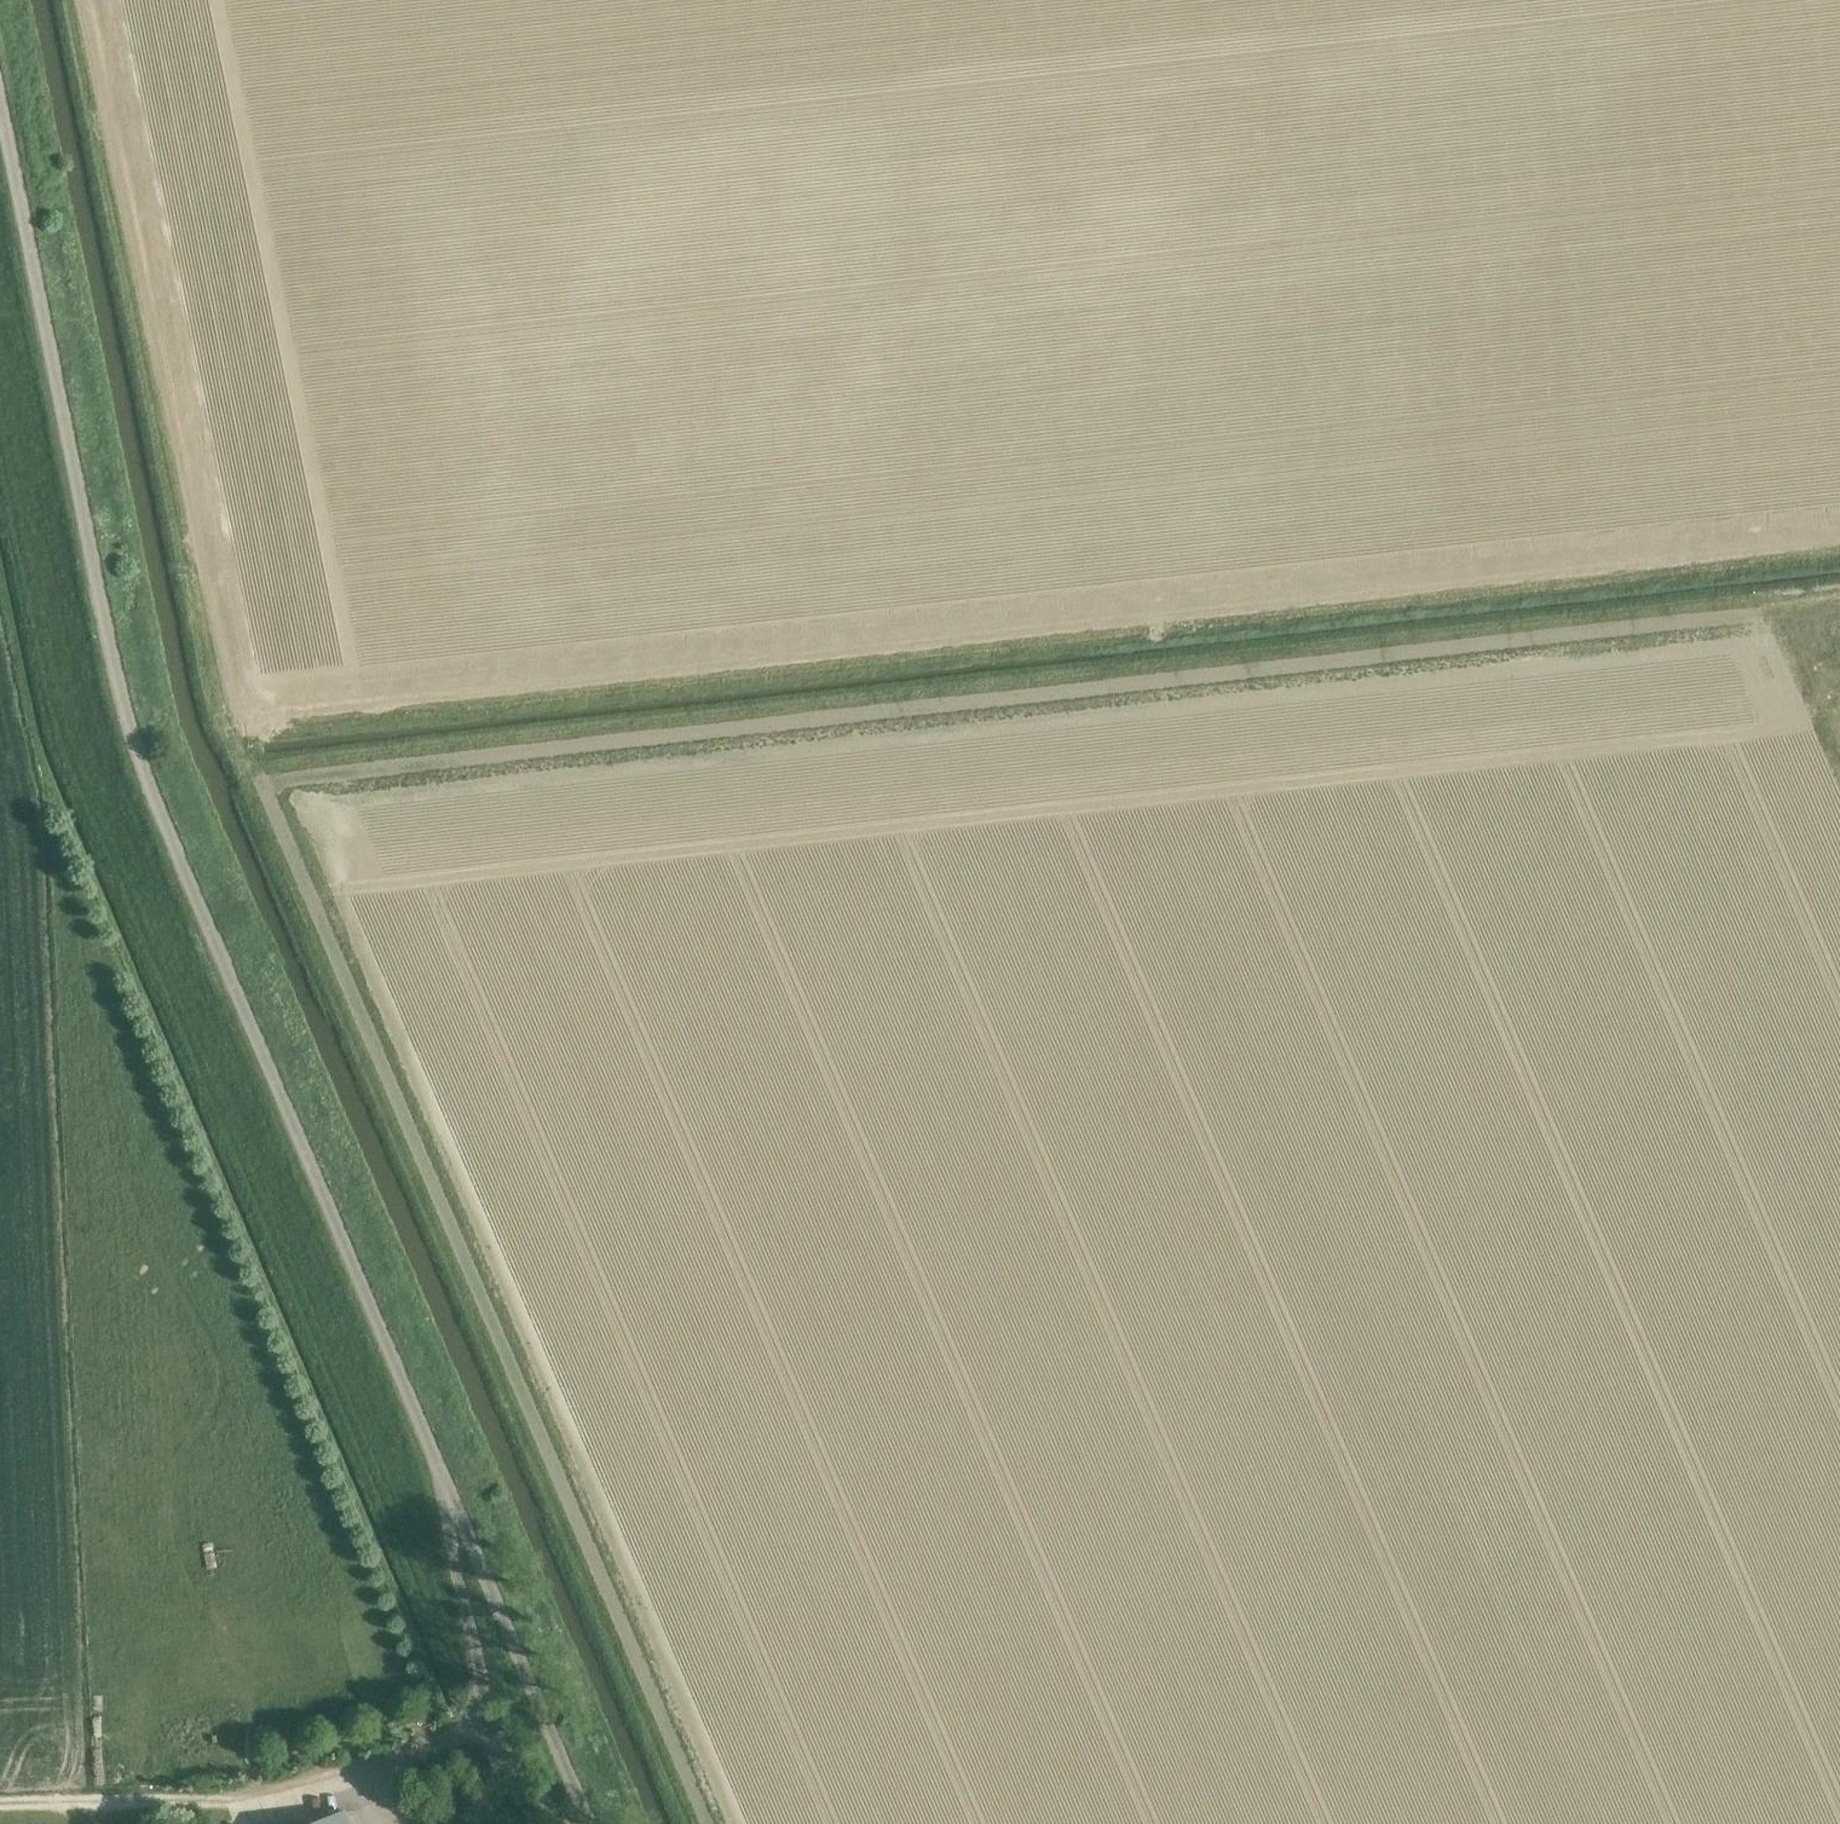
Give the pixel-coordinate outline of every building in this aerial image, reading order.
[(346,1813),(319,1823),(350,1823),(346,1813)]
